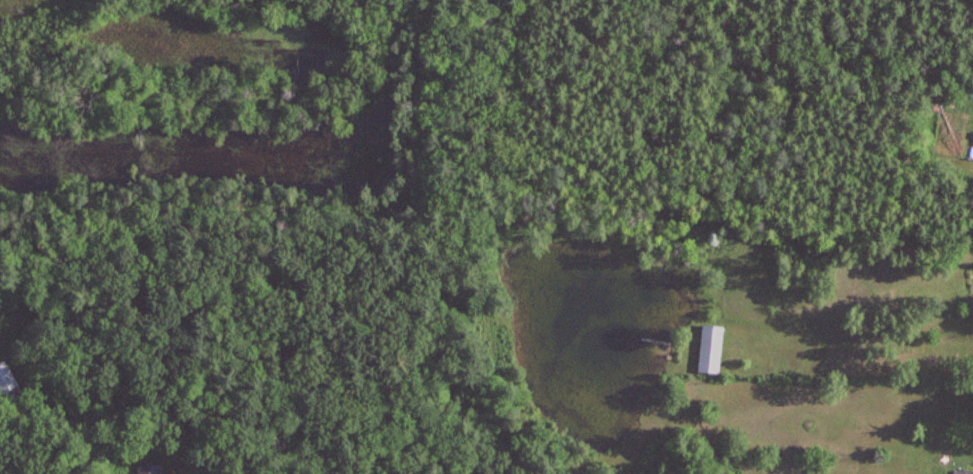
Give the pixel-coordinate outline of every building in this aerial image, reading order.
[(725,326),(704,325),(702,374),(723,374),(725,326)] [(6,360),(0,364),(0,388),(5,396),(22,386),(6,360)] [(165,467),(142,462),(140,473),(164,473),(165,467)]
